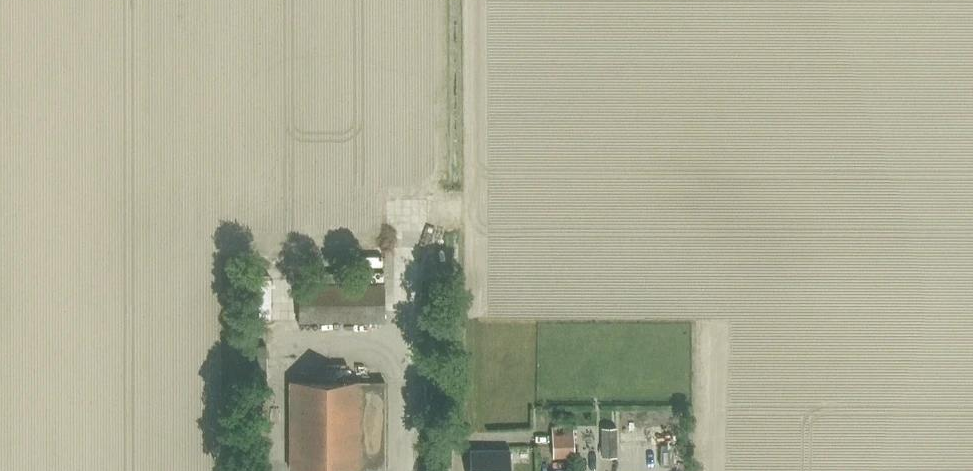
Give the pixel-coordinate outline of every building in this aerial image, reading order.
[(381,272),(379,259),(364,260),(366,273),(381,272)] [(384,323),(385,285),(299,284),(298,322),(384,323)] [(290,470),(384,470),(384,382),(289,382),(290,470)] [(574,457),(573,441),(573,426),(567,426),(566,422),(557,422),(557,426),(551,426),(552,458),(574,457)] [(601,428),(601,457),(615,456),(615,428),(601,428)] [(675,467),(675,441),(660,442),(661,467),(675,467)] [(545,442),(534,442),(535,464),(546,464),(545,442)] [(468,470),(508,470),(508,449),(468,450),(468,470)]
